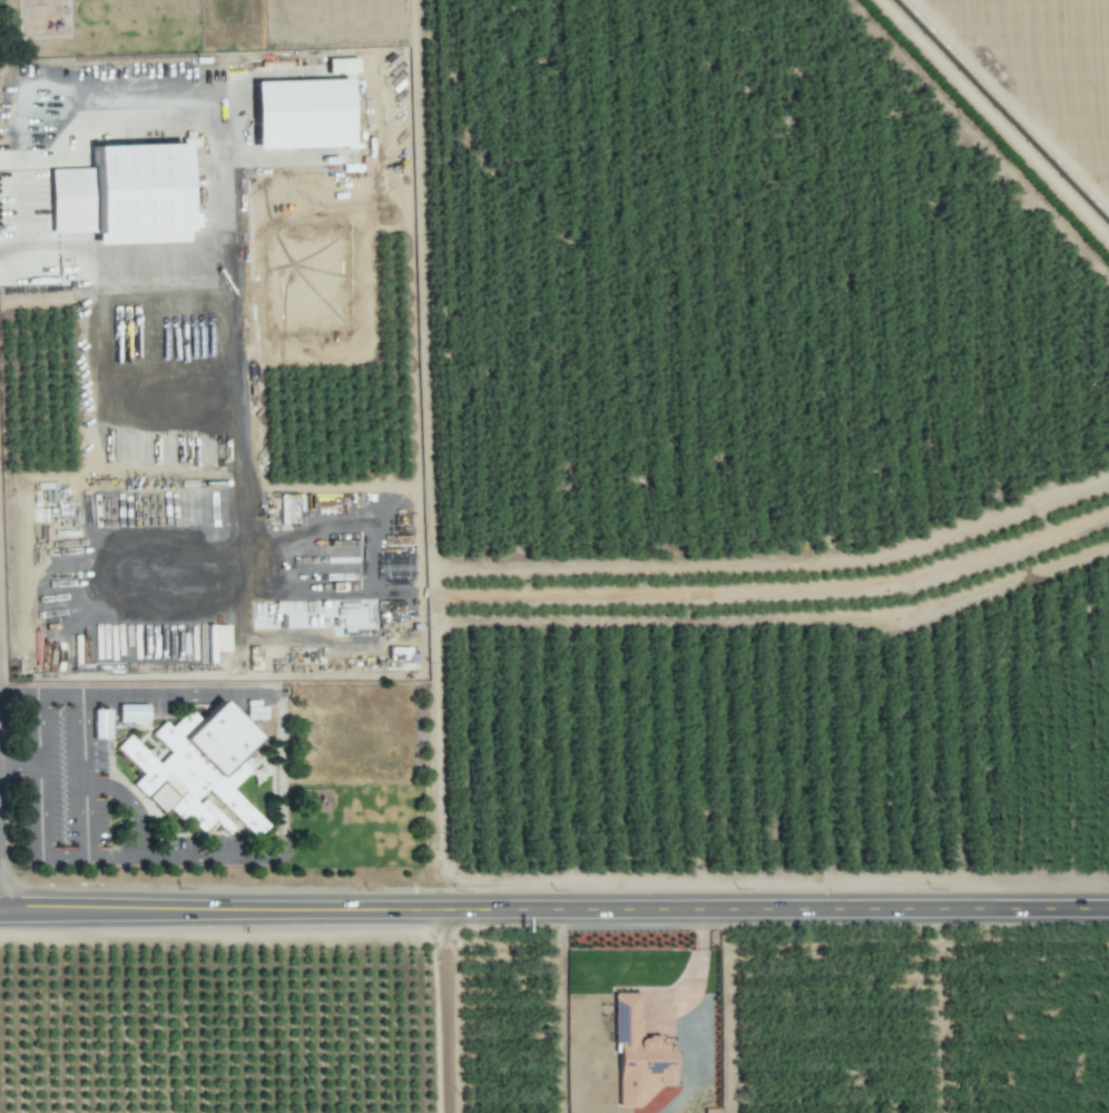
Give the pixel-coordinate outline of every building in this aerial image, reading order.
[(325,59),(326,73),(356,72),(356,58),(325,59)] [(254,149),(350,146),(348,79),(252,81),(254,149)] [(91,146),(92,168),(49,169),(51,234),(94,233),(94,244),(186,242),(183,143),(91,146)] [(214,663),(214,651),(228,651),(227,624),(199,625),(200,663),(214,663)] [(150,734),(169,752),(158,763),(127,734),(114,748),(141,773),(131,784),(161,812),(166,807),(183,823),(187,818),(202,833),(213,821),(226,833),(233,826),(204,800),(209,794),(255,837),(268,824),(232,791),(250,771),(237,759),(257,737),(218,701),(200,720),(187,709),(170,727),(163,721),(150,734)] [(246,719),(265,719),(266,703),(246,702),(246,719)] [(118,721),(146,722),(147,705),(118,705),(118,721)] [(93,739),(110,738),(109,709),(92,709),(93,739)] [(639,1037),(639,993),(614,993),(614,1026),(622,1026),(622,1031),(617,1031),(616,1106),(654,1106),(654,1084),(673,1084),(674,1037),(639,1037)]
